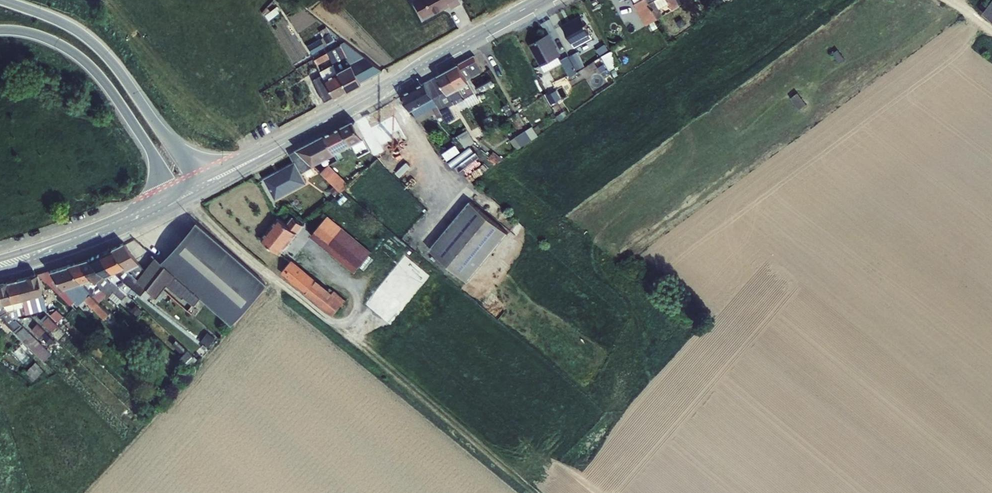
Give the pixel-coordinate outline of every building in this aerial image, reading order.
[(449,4),(451,7),(460,2),(459,0),(413,0),(423,18),(449,4)] [(650,1),(649,0),(640,0),(636,2),(635,3),(647,24),(658,18),(650,1)] [(655,0),(652,0),(650,1),(658,18),(662,15),(659,8),(655,0)] [(673,9),(680,5),(677,0),(668,0),(669,3),(673,9)] [(991,1),(983,13),(991,20),(991,1)] [(265,14),(268,20),(279,12),(274,7),(270,11),(266,6),(261,11),(264,15),(265,14)] [(564,25),(575,47),(593,38),(580,15),(564,25)] [(307,45),(311,53),(327,43),(327,42),(333,39),(325,26),(319,30),(322,36),(307,45)] [(549,33),(529,43),(541,65),(542,65),(558,56),(561,54),(549,33)] [(656,38),(663,47),(667,43),(661,35),(656,38)] [(329,57),(336,71),(350,64),(360,82),(381,70),(344,41),(326,51),(329,57)] [(600,55),(609,49),(605,43),(596,49),(600,55)] [(602,55),(610,69),(621,63),(613,49),(602,55)] [(831,55),(840,63),(845,57),(836,49),(831,55)] [(324,79),(337,73),(336,71),(329,57),(326,51),(313,59),(320,73),(312,78),(323,100),(332,95),(324,79)] [(570,55),(577,69),(584,65),(577,51),(570,55)] [(459,63),(468,79),(482,70),(474,55),(459,63)] [(561,59),(562,62),(570,76),(577,72),(568,55),(561,59)] [(558,56),(542,65),(545,71),(562,62),(561,59),(558,56)] [(459,88),(470,82),(468,79),(459,63),(438,75),(447,90),(449,93),(459,88)] [(350,64),(336,71),(337,73),(347,90),(360,82),(350,64)] [(543,76),(548,85),(555,81),(550,72),(543,76)] [(334,97),(347,90),(337,73),(324,79),(332,95),(334,97)] [(425,82),(434,97),(447,90),(438,75),(425,82)] [(476,85),(479,90),(494,82),(492,77),(476,85)] [(411,110),(413,109),(434,97),(425,82),(402,94),(411,110)] [(470,82),(459,88),(463,95),(464,97),(475,92),(470,82)] [(549,101),(559,100),(556,86),(547,88),(549,101)] [(449,93),(454,100),(463,95),(459,88),(449,93)] [(449,93),(447,90),(434,97),(438,104),(444,114),(452,110),(449,106),(455,103),(454,100),(449,93)] [(475,92),(464,97),(469,107),(480,101),(475,92)] [(799,110),(806,104),(798,92),(790,98),(799,110)] [(438,104),(434,97),(413,109),(417,116),(432,107),(438,104)] [(503,105),(508,115),(513,112),(508,103),(503,105)] [(438,104),(432,107),(435,113),(438,118),(444,114),(438,104)] [(420,121),(435,113),(432,107),(417,116),(420,121)] [(512,116),(519,129),(523,126),(516,113),(512,116)] [(342,126),(352,144),(357,142),(364,138),(354,120),(342,126)] [(298,149),(312,164),(324,159),(334,154),(352,144),(342,126),(298,149)] [(518,140),(522,146),(537,135),(532,126),(516,136),(518,140)] [(467,129),(456,135),(466,147),(475,142),(467,129)] [(364,138),(357,142),(364,153),(365,153),(367,157),(372,154),(370,150),(370,149),(364,138)] [(447,160),(461,151),(456,144),(442,153),(447,160)] [(314,165),(312,164),(298,149),(290,153),(295,162),(301,172),(314,165)] [(493,151),(490,156),(498,162),(504,159),(493,151)] [(314,165),(341,191),(349,183),(324,159),(312,164),(314,165)] [(265,178),(276,199),(306,182),(301,172),(295,162),(265,178)] [(336,197),(339,201),(345,197),(341,192),(336,197)] [(430,249),(468,280),(508,232),(471,201),(430,249)] [(312,235),(355,271),(371,251),(328,215),(312,235)] [(287,224),(297,232),(304,225),(293,216),(287,224)] [(281,253),(297,232),(287,224),(279,218),(262,238),(281,253)] [(195,222),(160,261),(164,264),(199,295),(204,299),(230,323),(265,283),(195,222)] [(124,265),(126,269),(139,262),(123,242),(111,248),(124,265)] [(99,253),(111,271),(113,270),(124,265),(111,248),(99,253)] [(102,272),(104,274),(111,271),(99,253),(87,258),(102,272)] [(404,255),(372,295),(396,315),(429,275),(404,255)] [(164,264),(160,261),(154,256),(144,268),(137,278),(141,282),(143,285),(146,287),(164,264)] [(102,272),(87,258),(79,261),(92,278),(94,280),(102,272)] [(292,259),(281,273),(306,293),(317,279),(292,259)] [(92,278),(79,261),(67,265),(80,281),(84,280),(92,278)] [(137,278),(144,268),(139,262),(126,269),(137,278)] [(193,302),(199,295),(164,264),(146,287),(155,295),(166,282),(181,295),(182,294),(193,302)] [(80,281),(67,265),(50,270),(57,280),(62,286),(62,287),(79,282),(80,281)] [(126,269),(124,265),(113,270),(123,281),(129,277),(138,285),(141,282),(137,278),(126,269)] [(50,285),(57,280),(50,270),(38,274),(42,277),(46,281),(50,285)] [(119,286),(124,281),(123,281),(113,270),(111,271),(104,274),(119,286)] [(104,274),(102,272),(94,280),(96,282),(99,284),(102,289),(102,290),(108,294),(112,290),(121,298),(125,293),(119,286),(104,274)] [(16,279),(22,298),(31,296),(42,293),(38,278),(37,273),(16,279)] [(42,277),(38,278),(42,293),(44,299),(51,297),(48,287),(47,287),(46,281),(42,277)] [(123,281),(124,281),(140,294),(143,285),(141,282),(138,285),(129,277),(123,281)] [(94,280),(92,278),(84,280),(90,286),(96,282),(94,280)] [(16,279),(6,281),(11,301),(21,298),(22,298),(16,279)] [(317,279),(306,293),(322,306),(332,292),(317,279)] [(0,283),(0,301),(2,303),(11,301),(6,281),(0,283)] [(71,298),(73,301),(77,304),(84,299),(103,318),(108,313),(89,293),(79,282),(62,287),(71,298)] [(102,289),(99,284),(92,288),(94,293),(102,289)] [(71,298),(62,287),(62,286),(56,292),(69,304),(73,301),(71,298)] [(112,290),(108,294),(117,303),(121,298),(112,290)] [(332,292),(322,306),(333,315),(346,299),(334,290),(332,292)] [(44,299),(42,293),(31,296),(35,310),(46,308),(44,299)] [(106,294),(101,300),(109,307),(114,301),(106,294)] [(198,306),(204,299),(199,295),(193,302),(198,306)] [(22,298),(21,298),(23,305),(19,306),(21,314),(35,310),(31,296),(22,298)] [(15,308),(17,315),(21,314),(19,306),(23,305),(21,298),(11,301),(14,308),(15,308)] [(0,301),(0,314),(4,320),(13,330),(20,324),(15,319),(13,319),(2,303),(0,301)] [(11,301),(2,303),(13,319),(15,319),(18,317),(17,315),(15,308),(14,308),(11,301)] [(139,307),(134,302),(131,306),(136,311),(139,307)] [(56,308),(50,313),(61,324),(66,318),(56,308)] [(104,318),(111,324),(117,317),(110,311),(104,318)] [(40,319),(58,336),(63,331),(45,314),(40,319)] [(39,335),(44,330),(37,323),(31,329),(39,336),(39,335)] [(51,353),(20,324),(13,330),(16,333),(15,333),(43,360),(51,353)] [(44,330),(39,335),(49,344),(53,340),(43,332),(44,331),(44,330)] [(214,338),(206,332),(200,339),(208,345),(214,338)] [(171,344),(182,354),(186,349),(176,339),(171,344)] [(19,346),(14,351),(24,362),(29,357),(19,346)] [(193,355),(186,349),(182,354),(179,357),(187,363),(193,355)] [(35,362),(24,372),(32,380),(43,369),(35,362)] [(180,376),(186,367),(182,364),(175,373),(180,376)]
